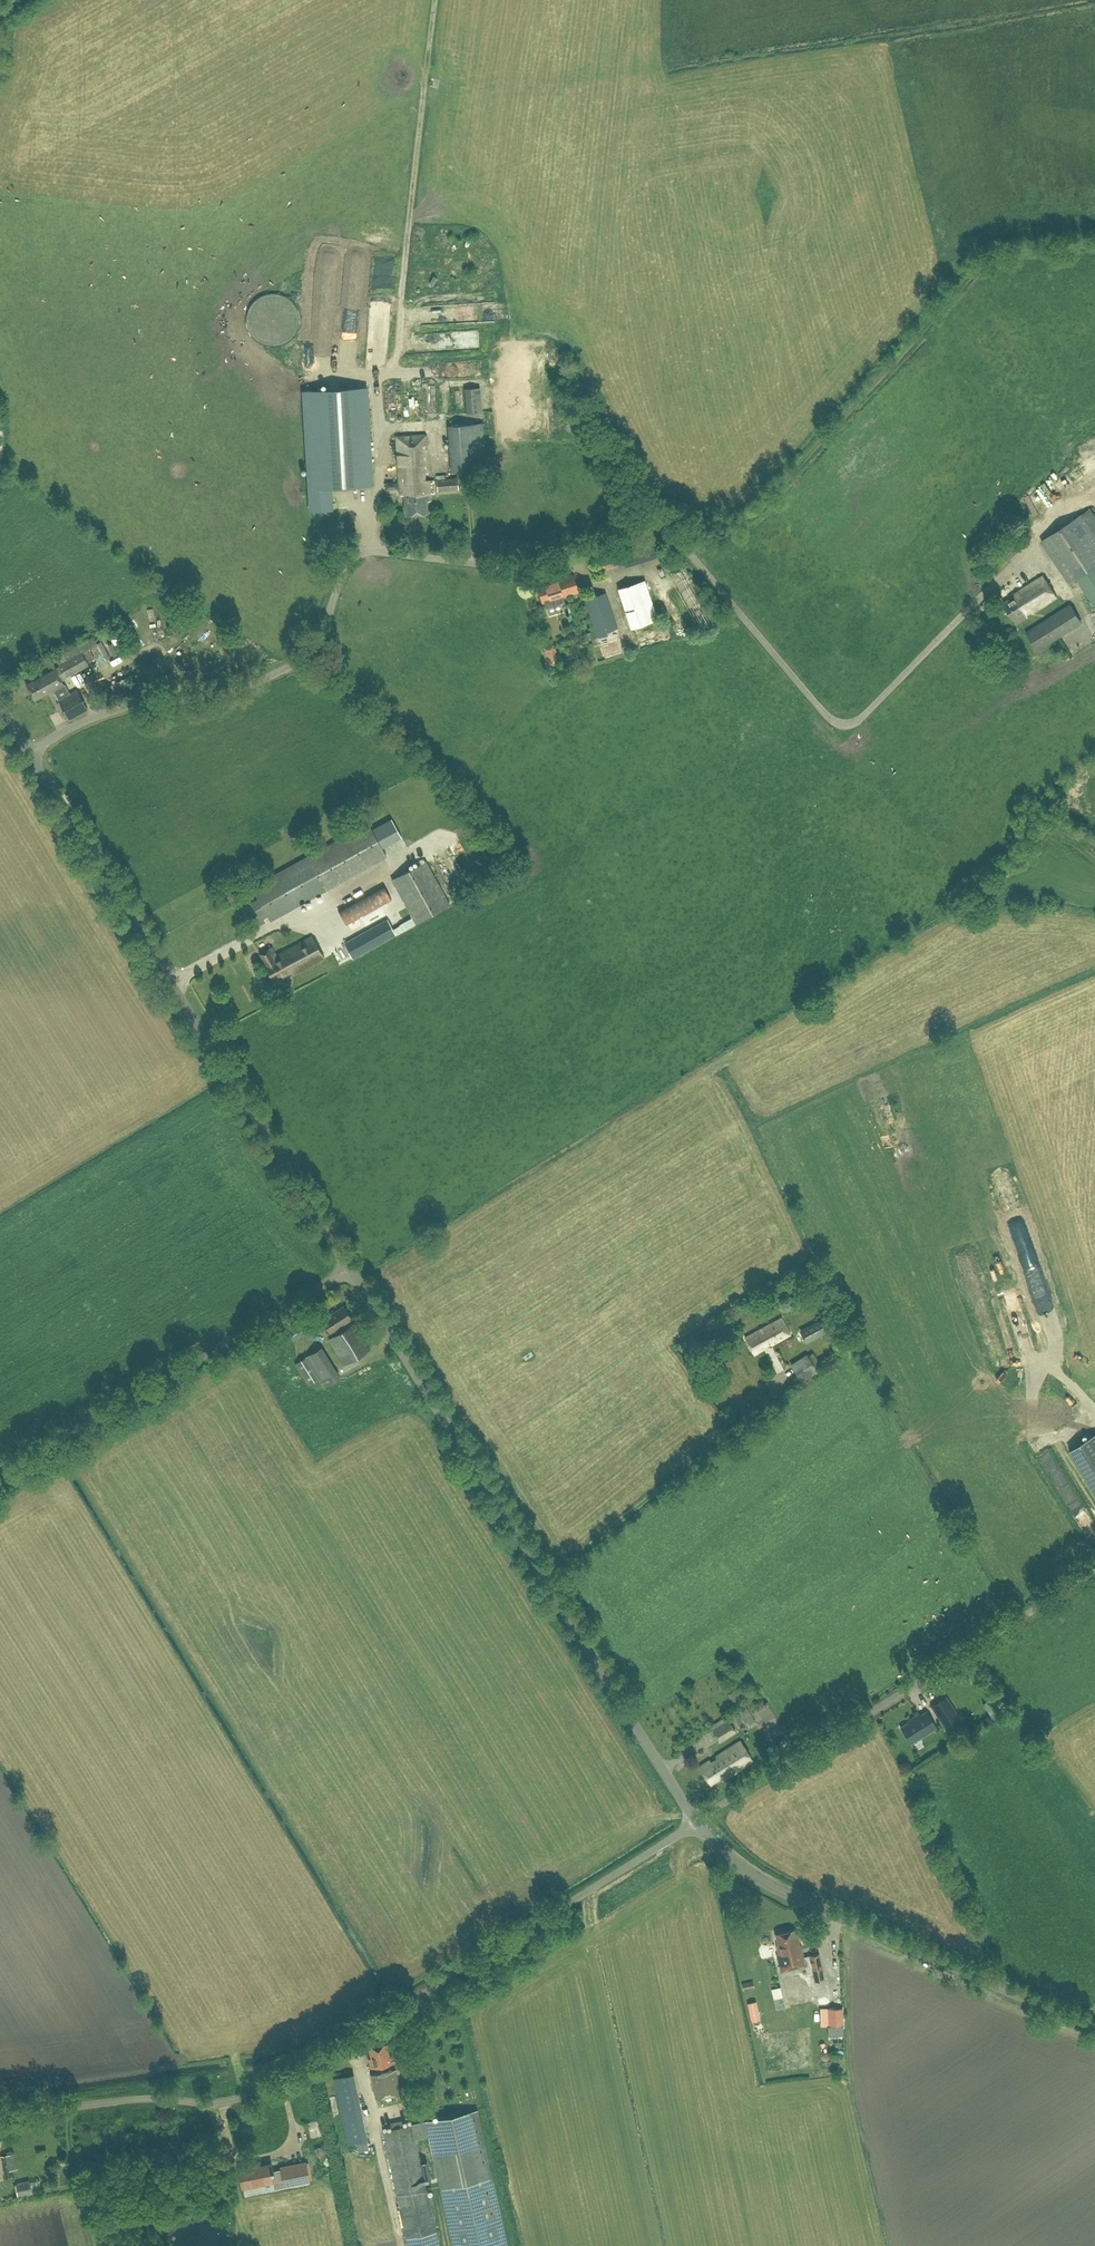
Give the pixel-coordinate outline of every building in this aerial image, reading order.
[(262,346),(269,348),(277,348),(284,346),(291,342),(296,336),(299,329),(300,322),(299,314),(296,308),(292,302),(286,298),(279,295),(271,295),(264,296),(258,299),(252,304),(248,311),(246,319),(247,327),(250,335),(255,341),(262,346)] [(480,330),(453,331),(453,349),(481,348),(480,330)] [(464,388),(466,413),(482,411),(480,386),(464,388)] [(330,487),(371,485),(366,387),(304,390),(311,511),(331,510),(330,487)] [(485,468),(482,423),(448,426),(451,470),(485,468)] [(426,434),(396,436),(400,495),(404,495),(405,514),(428,513),(427,501),(430,500),(426,434)] [(436,479),(437,490),(458,488),(457,478),(436,479)] [(14,498),(21,488),(16,485),(9,495),(14,498)] [(30,497),(25,506),(34,510),(39,501),(30,497)] [(20,506),(8,520),(15,526),(23,517),(27,520),(31,515),(20,506)] [(1091,508),(1042,541),(1069,582),(1076,577),(1094,606),(1094,515),(1091,508)] [(36,533),(42,540),(65,524),(59,516),(36,533)] [(41,544),(51,552),(71,530),(66,526),(55,538),(50,534),(41,544)] [(677,562),(667,568),(677,584),(687,578),(677,562)] [(561,602),(559,598),(578,592),(573,573),(560,577),(559,574),(545,578),(546,582),(536,585),(542,603),(545,602),(546,607),(561,602)] [(618,581),(628,622),(657,615),(647,574),(618,581)] [(1022,590),(1003,602),(1016,624),(1028,616),(1026,614),(1032,611),(1033,612),(1057,597),(1043,575),(1021,589),(1022,590)] [(618,632),(605,592),(584,599),(604,658),(621,652),(615,633),(618,632)] [(1069,603),(1026,631),(1038,649),(1081,621),(1069,603)] [(51,690),(52,693),(54,692),(58,699),(69,693),(61,680),(65,677),(66,675),(88,663),(87,662),(95,658),(85,640),(55,657),(60,665),(26,684),(34,699),(51,690)] [(559,663),(554,645),(544,648),(549,666),(559,663)] [(69,693),(58,699),(69,719),(88,708),(76,688),(69,693)] [(386,856),(368,822),(252,887),(258,898),(251,902),(259,916),(266,912),(270,920),(386,856)] [(425,860),(392,879),(416,923),(449,904),(425,860)] [(382,884),(337,909),(346,925),(391,900),(382,884)] [(395,934),(387,918),(330,950),(338,966),(395,934)] [(276,955),(271,946),(259,953),(274,980),(293,970),(295,973),(324,957),(311,936),(276,955)] [(339,1332),(328,1338),(344,1364),(370,1349),(365,1341),(362,1344),(358,1338),(362,1336),(354,1323),(346,1328),(343,1323),(351,1318),(343,1305),(321,1319),(330,1331),(336,1327),(339,1332)] [(834,1320),(830,1314),(800,1330),(805,1339),(817,1332),(816,1330),(834,1320)] [(781,1317),(745,1337),(754,1353),(763,1349),(762,1347),(770,1342),(771,1344),(790,1334),(781,1317)] [(816,1370),(815,1368),(806,1353),(792,1362),(802,1379),(816,1370)] [(308,1384),(320,1377),(307,1356),(295,1363),(308,1384)] [(1069,1450),(1094,1492),(1094,1434),(1069,1450)] [(733,1689),(727,1693),(734,1705),(740,1701),(733,1689)] [(946,1696),(931,1705),(946,1730),(961,1720),(946,1696)] [(744,1705),(737,1709),(746,1723),(753,1719),(744,1705)] [(936,1726),(929,1715),(925,1709),(911,1718),(912,1721),(901,1728),(910,1742),(936,1726)] [(728,1719),(712,1729),(719,1740),(735,1731),(728,1719)] [(789,1745),(784,1737),(778,1741),(783,1749),(789,1745)] [(741,1739),(699,1766),(710,1783),(721,1776),(723,1779),(752,1760),(741,1739)] [(775,1743),(769,1746),(775,1755),(781,1752),(775,1743)] [(776,1954),(780,1972),(794,1968),(794,1967),(796,1966),(797,1968),(805,1966),(807,1973),(813,1972),(814,1979),(824,1977),(818,1953),(809,1955),(803,1957),(800,1944),(799,1945),(798,1942),(799,1942),(796,1928),(775,1933),(777,1944),(776,1944),(778,1953),(776,1954)] [(745,1990),(756,1988),(755,1980),(744,1982),(745,1990)] [(779,2000),(790,1997),(788,1990),(777,1993),(779,2000)] [(748,2000),(752,2018),(761,2016),(757,1998),(748,2000)] [(843,2007),(820,2008),(820,2025),(843,2025),(843,2007)] [(834,2053),(845,2052),(845,2031),(833,2031),(834,2053)] [(369,2067),(371,2067),(372,2074),(370,2074),(376,2097),(400,2091),(393,2060),(391,2061),(388,2049),(368,2054),(370,2065),(369,2066),(369,2067)] [(402,2054),(406,2078),(414,2076),(410,2053),(402,2054)] [(349,2069),(351,2079),(357,2078),(356,2068),(349,2069)] [(341,2097),(347,2138),(365,2135),(359,2094),(341,2097)] [(412,2124),(412,2123),(403,2125),(401,2120),(390,2122),(392,2128),(383,2130),(408,2245),(439,2245),(435,2231),(425,2181),(431,2180),(426,2160),(420,2161),(415,2138),(428,2135),(436,2171),(436,2172),(437,2178),(438,2178),(453,2245),(507,2245),(477,2109),(425,2120),(425,2121),(412,2124)] [(319,2122),(310,2123),(313,2139),(321,2138),(319,2122)] [(5,2177),(12,2175),(7,2153),(0,2155),(5,2177)] [(9,2154),(12,2170),(19,2169),(16,2153),(9,2154)] [(271,2170),(270,2164),(254,2167),(253,2163),(239,2166),(243,2186),(274,2180),(275,2186),(308,2179),(305,2161),(280,2166),(281,2168),(271,2170)] [(15,2184),(17,2194),(31,2191),(29,2180),(15,2184)]
